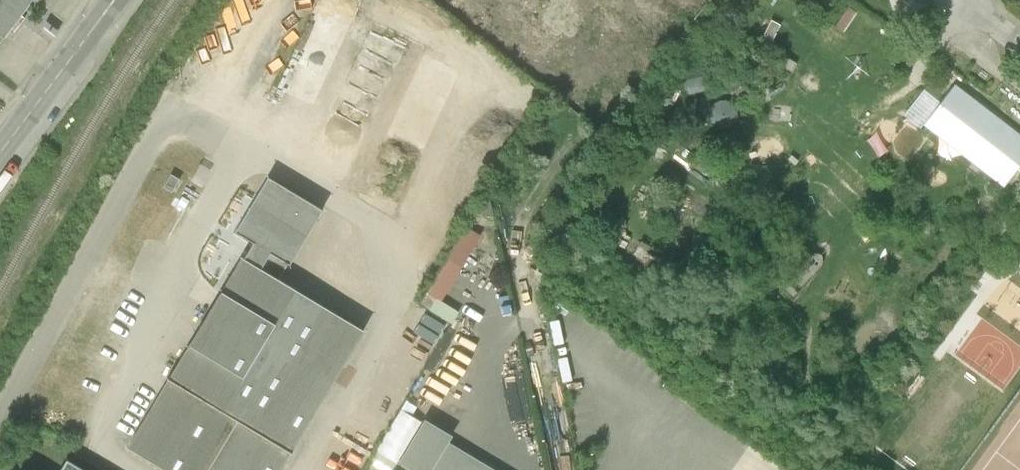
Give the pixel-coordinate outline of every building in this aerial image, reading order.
[(4,38),(31,0),(0,0),(0,35),(4,38)] [(954,86),(924,124),(1004,185),(1019,165),(1019,137),(954,86)] [(179,179),(170,174),(163,188),(171,193),(179,179)] [(267,177),(234,232),(253,243),(243,259),(260,269),(270,252),(287,264),(289,265),(321,210),(267,177)] [(449,301),(472,247),(455,239),(432,293),(449,301)] [(270,252),(260,269),(278,280),(287,264),(270,252)] [(128,448),(165,469),(279,469),(362,331),(278,280),(260,269),(243,259),(241,258),(128,448)] [(402,464),(413,469),(492,469),(454,447),(459,440),(427,422),(402,464)] [(67,458),(59,469),(86,469),(67,458)]
